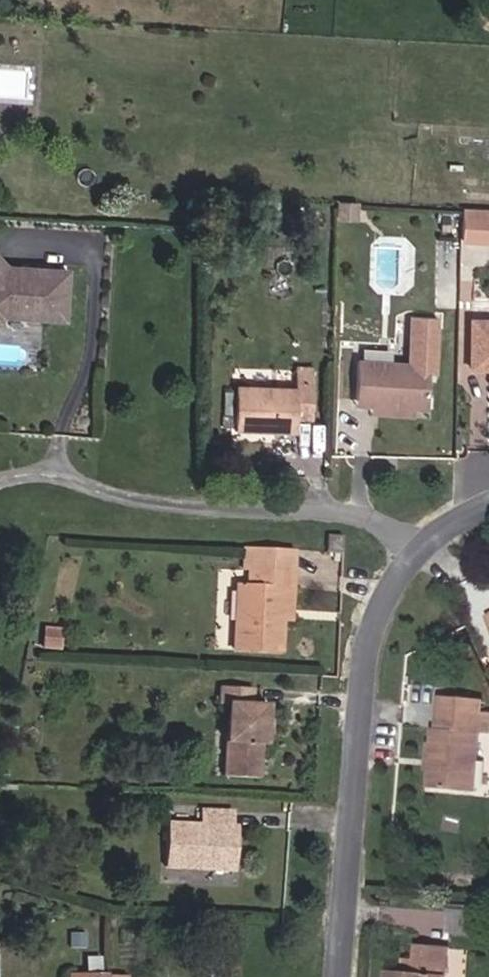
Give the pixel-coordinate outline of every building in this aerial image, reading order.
[(356,220),(356,204),(337,203),(336,219),(356,220)] [(462,208),(460,240),(488,241),(488,209),(462,208)] [(449,232),(449,217),(440,216),(440,232),(449,232)] [(35,318),(41,313),(63,314),(66,271),(18,268),(15,271),(14,275),(8,275),(8,271),(0,261),(0,316),(35,318)] [(426,410),(427,374),(434,375),(437,318),(410,317),(407,364),(357,361),(355,401),(370,402),(369,407),(413,409),(426,410)] [(470,369),(488,369),(488,322),(472,321),(470,369)] [(294,388),(235,386),(233,431),(294,433),(294,423),(294,420),(310,420),(311,370),(294,370),(294,388)] [(413,409),(369,407),(369,414),(412,416),(413,409)] [(310,423),(294,423),(294,433),(294,443),(309,443),(310,423)] [(341,553),(342,536),(327,535),(326,552),(341,553)] [(281,617),(282,588),(291,589),(293,550),(249,548),(248,566),(248,585),(236,584),(233,648),(279,651),(281,617)] [(289,617),(291,589),(282,588),(281,617),(289,617)] [(59,648),(60,630),(45,629),(44,647),(59,648)] [(250,689),(219,687),(218,704),(227,705),(223,777),(258,779),(259,746),(260,733),(264,733),(266,704),(249,703),(250,689)] [(481,734),(488,734),(488,713),(484,713),(485,701),(443,697),(439,729),(434,729),(428,789),(475,793),(481,734)] [(231,871),(233,827),(232,827),(233,813),(199,811),(198,825),(167,823),(164,867),(231,871)] [(418,945),(417,960),(405,959),(404,972),(392,971),(392,976),(447,976),(449,947),(418,945)] [(99,976),(99,961),(85,961),(85,976),(99,976)]
